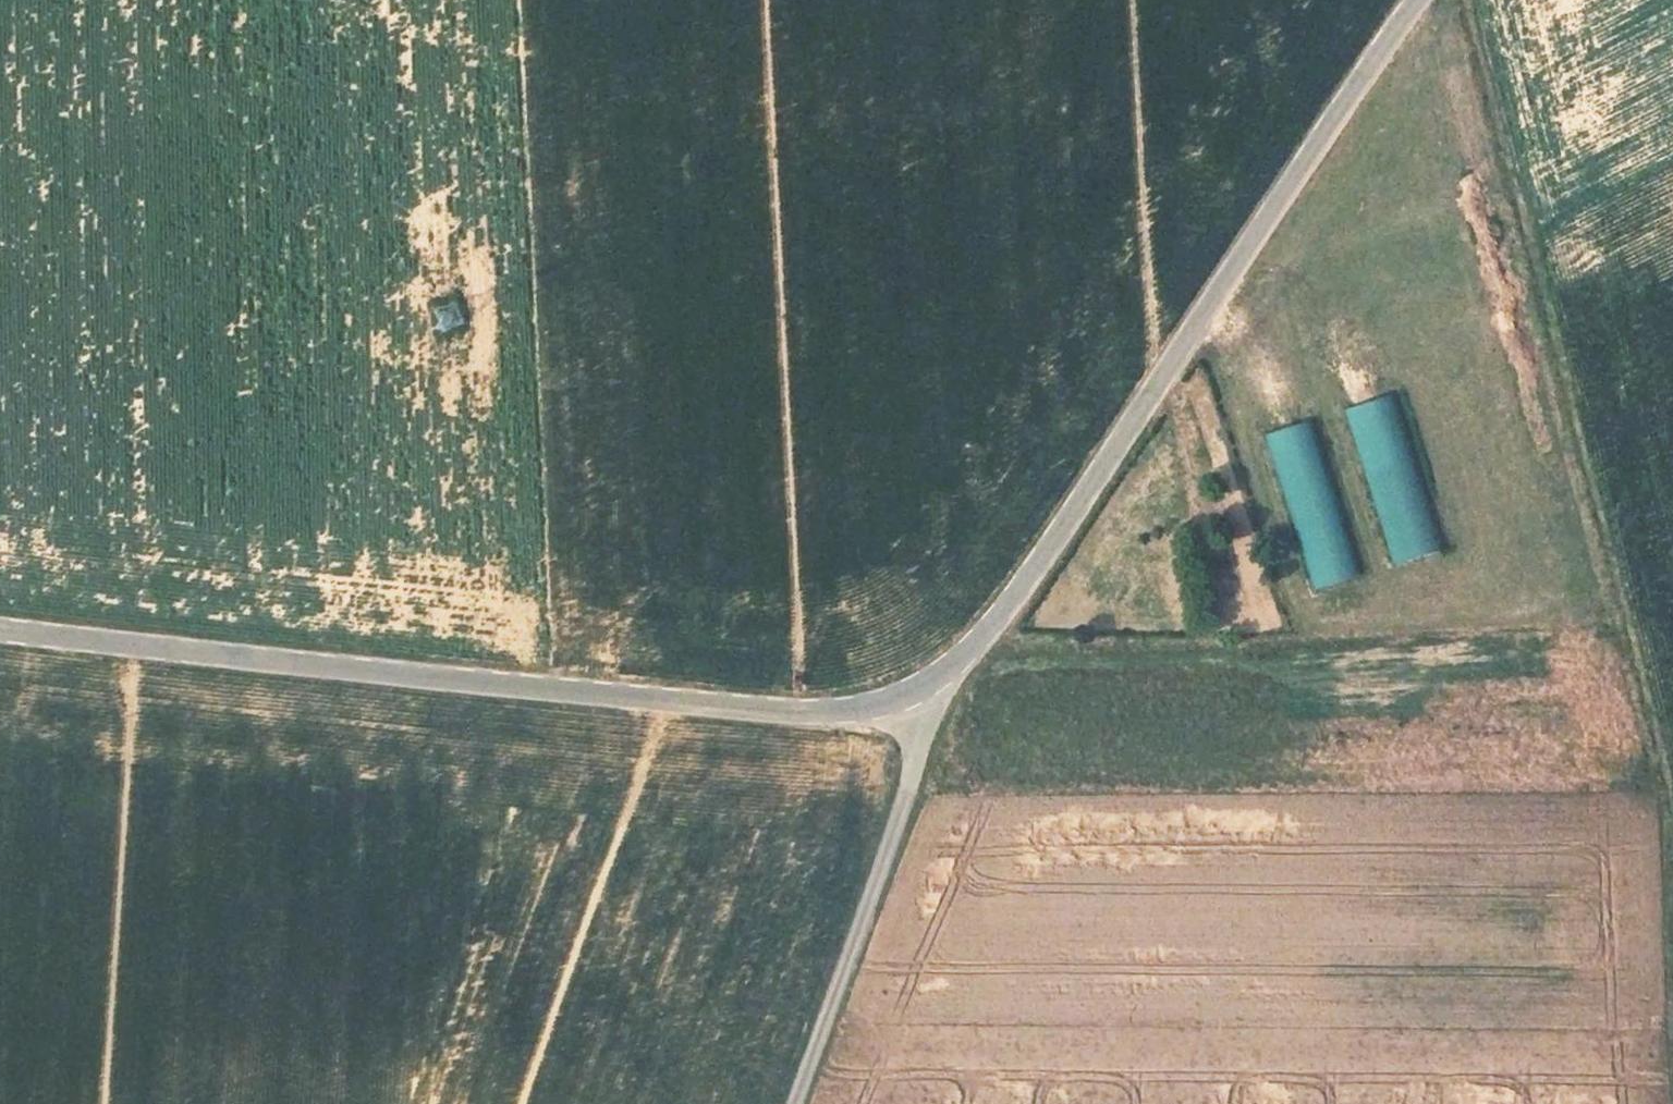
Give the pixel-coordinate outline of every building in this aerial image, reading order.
[(1439,550),(1402,391),(1349,403),(1386,563),(1439,550)] [(1268,430),(1311,588),(1360,574),(1317,416),(1268,430)]
